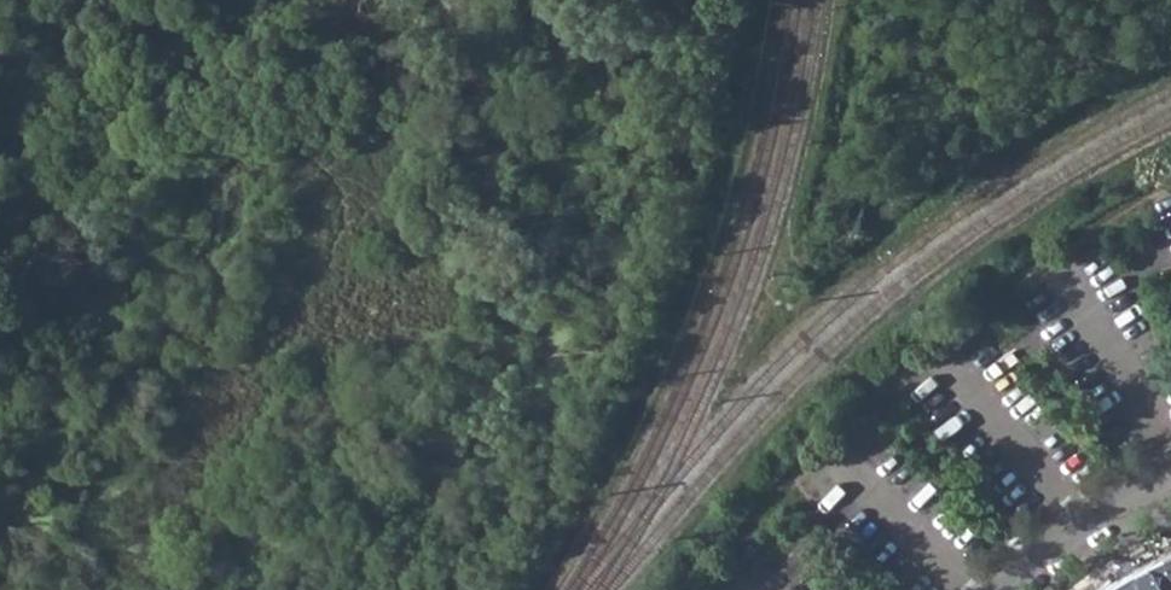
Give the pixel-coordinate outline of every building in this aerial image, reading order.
[(1158,554),(1138,564),(1119,577),(1106,587),(1101,589),(1170,589),(1170,547),(1158,554)]
